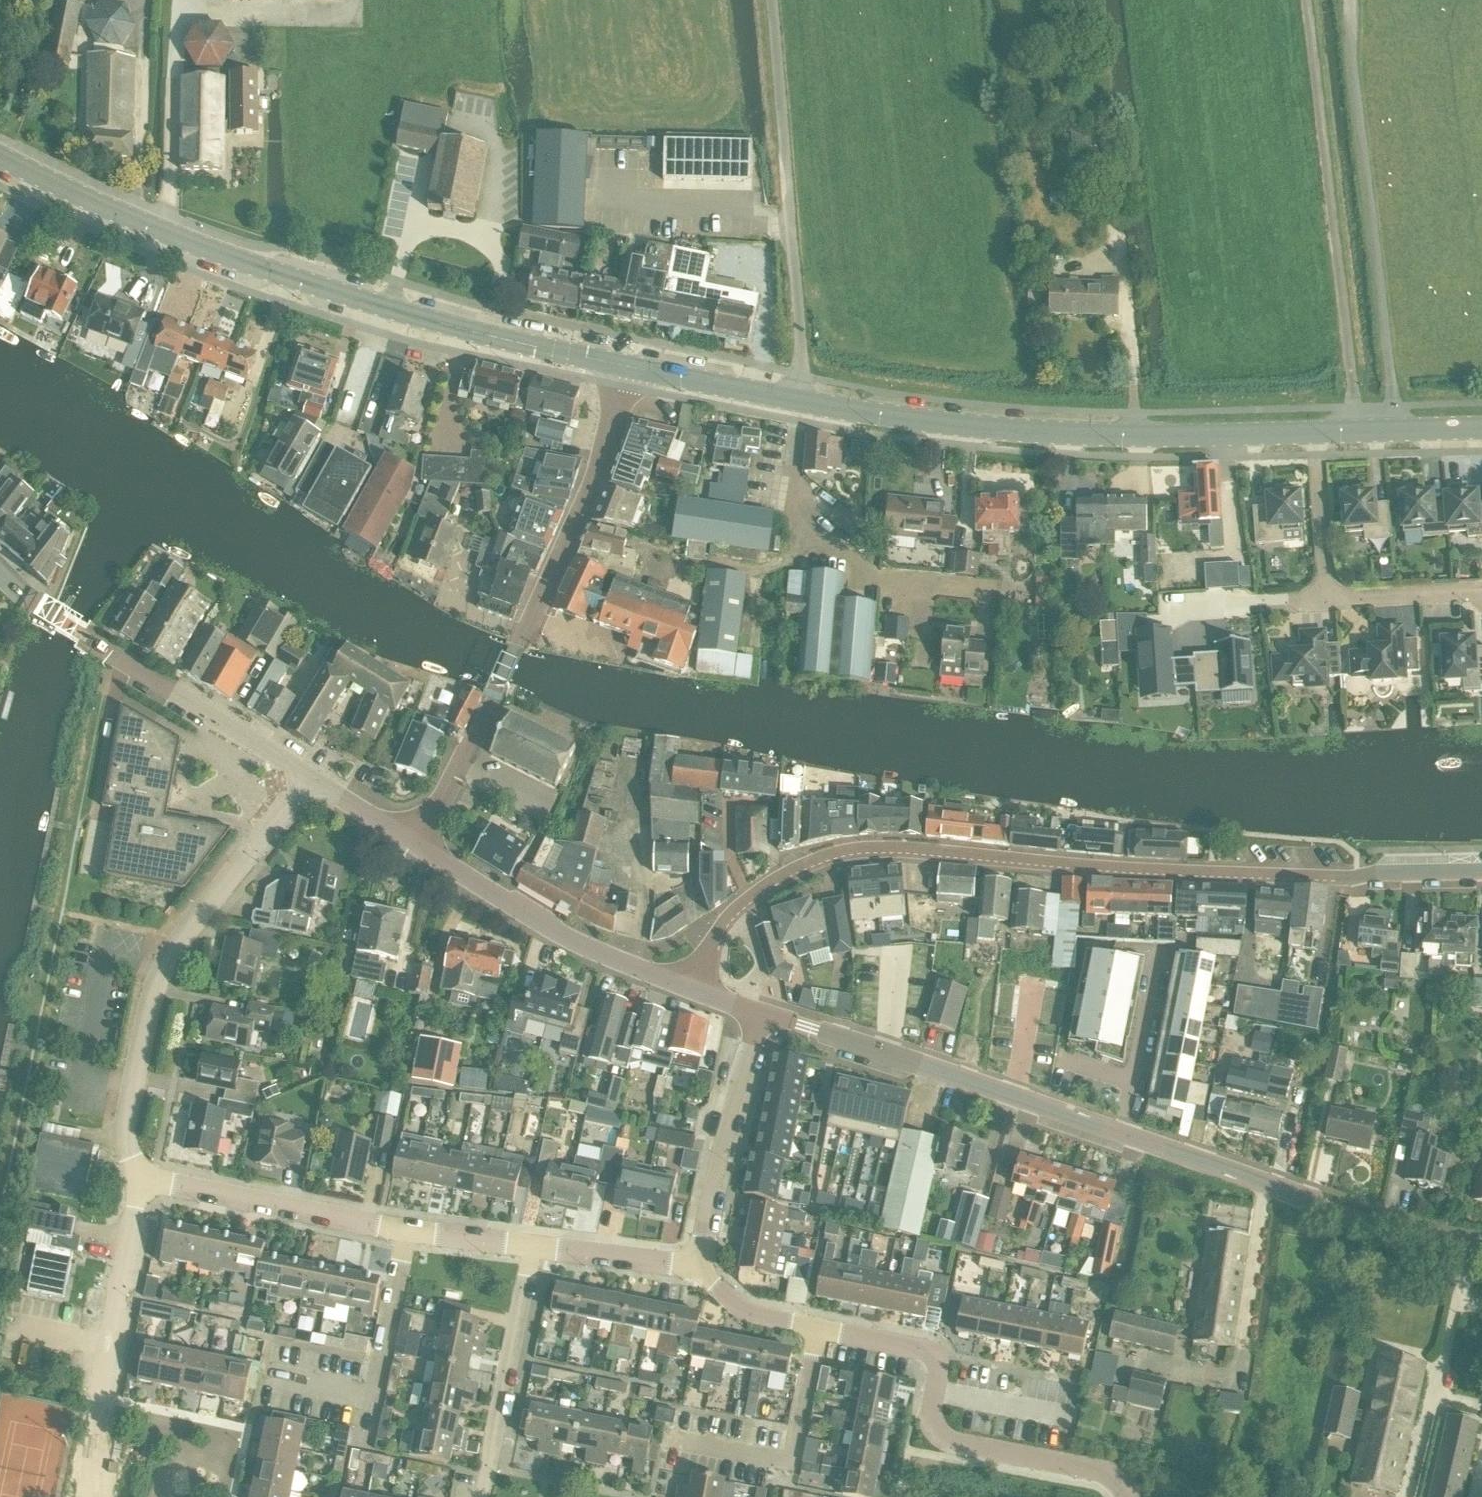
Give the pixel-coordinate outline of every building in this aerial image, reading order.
[(123,48),(137,27),(126,4),(101,2),(87,23),(98,45),(123,48)] [(198,68),(222,68),(234,47),(222,26),(197,26),(185,47),(198,68)] [(132,157),(134,108),(136,60),(117,59),(107,58),(91,57),(86,155),(132,157)] [(258,99),(258,74),(231,74),(231,121),(228,121),(228,122),(225,122),(225,79),(182,79),(182,170),(223,170),(223,134),(231,134),(231,132),(259,132),(259,112),(271,112),(271,99),(258,99)] [(473,218),(487,147),(444,139),(449,113),(405,105),(397,147),(426,153),(427,151),(432,152),(440,153),(429,210),(445,213),(445,215),(450,216),(456,218),(457,215),(473,218)] [(1095,139),(1094,128),(1071,130),(1073,159),(1098,156),(1096,139),(1095,139)] [(538,135),(533,227),(584,229),(588,137),(538,135)] [(664,141),(664,181),(752,182),(752,143),(664,141)] [(524,228),(520,249),(542,254),(539,268),(535,267),(528,300),(552,305),(559,272),(564,274),(567,259),(562,257),(566,237),(524,228)] [(566,237),(562,257),(567,259),(578,261),(582,244),(587,246),(585,252),(592,257),(594,249),(596,236),(569,233),(568,237),(566,237)] [(610,239),(596,236),(594,249),(608,251),(610,239)] [(619,285),(612,318),(613,318),(633,322),(634,318),(659,323),(674,250),(674,249),(673,249),(648,244),(645,262),(625,258),(619,285)] [(674,250),(659,323),(715,335),(715,336),(727,338),(726,344),(736,346),(737,340),(750,343),(759,296),(706,285),(711,258),(674,250)] [(41,271),(27,303),(21,315),(41,324),(46,314),(63,321),(78,288),(77,287),(75,282),(68,279),(67,279),(62,281),(41,271)] [(559,272),(552,305),(581,311),(587,278),(564,274),(559,272)] [(18,306),(29,282),(9,273),(0,292),(0,298),(18,306)] [(587,278),(581,311),(612,318),(619,285),(587,278)] [(1118,306),(1119,279),(1103,279),(1103,283),(1051,282),(1050,314),(1103,315),(1103,305),(1118,306)] [(119,305),(100,298),(88,330),(133,346),(145,313),(120,304),(119,305)] [(155,321),(130,385),(143,389),(149,371),(157,349),(179,358),(189,330),(167,322),(165,325),(155,321)] [(189,330),(179,358),(201,366),(212,339),(189,330)] [(212,339),(201,366),(224,374),(234,347),(212,339)] [(234,347),(224,374),(246,383),(257,355),(234,347)] [(300,352),(288,388),(303,393),(299,405),(306,407),(303,414),(303,415),(320,420),(320,421),(325,408),(327,401),(339,365),(300,352)] [(535,382),(524,379),(524,377),(478,365),(473,380),(466,377),(462,392),(489,399),(488,406),(500,409),(501,402),(527,409),(535,382)] [(181,386),(186,372),(175,368),(171,379),(170,382),(181,386)] [(413,379),(402,376),(389,414),(388,413),(379,438),(404,447),(408,435),(400,433),(405,419),(418,423),(423,408),(419,406),(426,384),(424,383),(425,381),(413,377),(413,379)] [(580,391),(537,380),(536,382),(535,382),(527,409),(554,417),(573,421),(580,391)] [(181,386),(170,382),(165,396),(176,400),(181,386)] [(214,399),(219,385),(209,382),(204,396),(214,399)] [(224,403),(230,389),(219,385),(214,399),(224,403)] [(524,428),(528,415),(514,411),(511,424),(524,428)] [(295,418),(281,443),(308,459),(321,435),(314,430),(320,420),(303,415),(303,414),(297,412),(294,418),(295,418)] [(563,445),(567,429),(542,422),(537,438),(563,445)] [(633,423),(621,455),(653,461),(653,460),(654,457),(668,462),(675,442),(693,449),(704,454),(707,439),(698,437),(696,436),(633,423)] [(691,427),(690,434),(700,436),(702,429),(691,427)] [(716,449),(713,465),(726,467),(726,468),(749,472),(750,471),(749,471),(751,457),(745,456),(746,447),(760,449),(762,434),(718,428),(716,440),(715,449),(716,449)] [(808,436),(805,472),(827,474),(827,468),(840,469),(843,440),(829,439),(830,437),(808,436)] [(281,443),(267,468),(291,481),(284,494),(293,498),(296,493),(303,480),(298,477),(308,459),(281,443)] [(303,480),(296,493),(297,494),(298,493),(346,519),(347,518),(372,473),(373,470),(364,465),(367,459),(357,453),(353,459),(324,443),(303,480)] [(486,486),(489,453),(489,446),(473,445),(472,461),(424,458),(423,482),(430,483),(460,484),(486,486)] [(516,477),(512,489),(533,496),(542,498),(543,496),(569,500),(582,460),(551,454),(547,454),(526,450),(524,457),(544,463),(536,486),(532,485),(533,483),(516,477)] [(621,455),(609,487),(643,495),(648,496),(649,491),(647,491),(649,482),(647,482),(648,477),(651,477),(653,471),(658,472),(657,477),(678,482),(698,487),(702,471),(700,471),(666,463),(661,461),(653,460),(653,461),(621,455)] [(351,520),(344,532),(377,551),(412,490),(417,472),(388,456),(377,476),(351,520)] [(1180,518),(1191,517),(1191,522),(1222,520),(1218,466),(1195,467),(1196,492),(1179,493),(1180,518)] [(8,520),(12,522),(33,495),(14,480),(16,476),(6,468),(0,477),(0,530),(8,520)] [(672,531),(670,541),(674,541),(674,539),(708,545),(707,555),(758,563),(760,553),(768,554),(774,515),(743,510),(749,472),(726,468),(722,486),(711,484),(708,504),(679,499),(678,502),(674,532),(672,531)] [(438,570),(445,567),(458,532),(443,526),(460,484),(430,483),(417,517),(428,521),(415,555),(418,562),(438,570)] [(609,489),(595,523),(634,531),(633,535),(669,541),(670,541),(672,531),(672,530),(670,530),(655,528),(647,516),(653,499),(651,499),(647,498),(648,496),(643,495),(609,487),(609,489)] [(478,512),(491,510),(489,490),(476,491),(478,512)] [(1269,506),(1253,508),(1256,544),(1284,542),(1283,533),(1303,531),(1299,490),(1298,490),(1281,491),(1282,495),(1268,496),(1269,506)] [(1360,495),(1360,491),(1343,493),(1343,492),(1342,492),(1345,534),(1364,533),(1365,541),(1392,539),(1389,503),(1375,504),(1374,494),(1360,495)] [(1418,494),(1418,491),(1401,492),(1400,492),(1403,534),(1423,532),(1423,538),(1450,536),(1450,534),(1449,534),(1446,503),(1433,504),(1432,493),(1418,494)] [(1463,491),(1446,492),(1445,492),(1446,503),(1449,534),(1450,534),(1467,532),(1468,538),(1481,537),(1481,503),(1478,504),(1477,493),(1463,494),(1463,491)] [(509,497),(507,505),(511,511),(518,513),(510,538),(518,541),(514,553),(542,563),(564,511),(568,502),(569,502),(569,500),(543,496),(542,498),(540,503),(524,498),(523,498),(516,495),(509,497)] [(1017,499),(1013,495),(1005,495),(1000,500),(978,500),(977,533),(983,533),(983,546),(990,546),(990,554),(998,554),(998,558),(1010,558),(1010,534),(1018,534),(1018,527),(1026,527),(1029,525),(1029,513),(1027,510),(1019,510),(1019,499),(1017,499)] [(58,516),(68,503),(59,496),(49,509),(58,516)] [(951,548),(955,518),(940,516),(941,507),(913,504),(913,501),(891,499),(887,534),(939,540),(938,546),(951,548)] [(1074,520),(1061,520),(1061,561),(1080,561),(1080,546),(1106,547),(1107,540),(1107,531),(1106,531),(1107,500),(1078,500),(1078,520),(1074,520)] [(1107,500),(1106,531),(1107,531),(1107,540),(1106,547),(1115,547),(1115,540),(1115,532),(1115,531),(1147,531),(1147,500),(1107,500)] [(853,537),(863,523),(841,507),(831,521),(853,537)] [(0,530),(0,543),(28,566),(43,547),(41,545),(45,540),(39,536),(45,528),(41,525),(27,513),(20,521),(17,519),(13,523),(12,522),(8,520),(0,530)] [(58,523),(52,518),(45,528),(51,533),(58,523)] [(28,566),(25,570),(39,581),(47,587),(58,573),(63,562),(72,540),(74,535),(59,523),(58,523),(51,533),(45,528),(39,536),(45,540),(41,545),(43,547),(28,566)] [(632,579),(641,554),(624,550),(629,536),(590,526),(576,562),(607,573),(608,571),(632,579)] [(473,537),(468,551),(480,555),(475,567),(483,569),(476,588),(480,589),(478,595),(483,597),(479,609),(513,621),(517,609),(530,573),(536,575),(542,563),(514,553),(518,541),(510,538),(501,535),(502,531),(497,530),(494,541),(485,538),(484,541),(473,537)] [(1142,566),(1156,566),(1155,536),(1141,537),(1142,566)] [(978,576),(980,556),(957,553),(955,574),(978,576)] [(140,647),(171,593),(170,593),(175,584),(186,566),(170,557),(167,561),(154,583),(146,597),(134,590),(110,629),(140,647)] [(570,571),(555,610),(558,611),(588,622),(589,617),(598,595),(607,573),(576,562),(573,561),(570,571)] [(1238,563),(1224,564),(1225,589),(1239,588),(1238,563)] [(1224,564),(1204,565),(1206,590),(1225,589),(1224,564)] [(1392,566),(1381,567),(1382,580),(1393,579),(1392,566)] [(737,656),(747,577),(709,572),(699,651),(737,656)] [(821,679),(829,575),(790,572),(786,616),(804,617),(802,638),(799,678),(821,679)] [(869,684),(870,672),(876,605),(841,602),(844,576),(829,575),(821,679),(869,684)] [(600,625),(600,626),(625,635),(649,643),(665,649),(659,665),(681,673),(695,633),(681,628),(690,603),(653,590),(617,578),(610,599),(604,616),(600,625)] [(651,579),(648,587),(664,593),(667,585),(651,579)] [(174,667),(178,661),(210,605),(175,584),(170,593),(171,593),(140,647),(174,667)] [(288,644),(300,623),(261,601),(239,640),(276,661),(286,643),(288,644)] [(886,617),(885,641),(909,642),(910,618),(886,617)] [(1102,643),(1118,643),(1117,622),(1100,623),(1102,643)] [(983,677),(986,644),(969,642),(970,630),(945,627),(942,666),(965,669),(965,675),(983,677)] [(1403,640),(1402,627),(1380,629),(1381,648),(1369,648),(1369,653),(1352,654),(1353,676),(1371,675),(1371,681),(1405,679),(1405,672),(1419,671),(1417,639),(1403,640)] [(199,682),(225,637),(209,628),(183,673),(199,682)] [(1169,631),(1139,633),(1142,690),(1175,688),(1195,687),(1194,659),(1171,661),(1169,631)] [(1325,645),(1324,632),(1302,634),(1303,653),(1291,653),(1291,658),(1274,659),(1275,681),(1293,680),(1293,686),(1328,684),(1327,677),(1341,676),(1339,645),(1339,644),(1325,645)] [(226,636),(225,637),(199,682),(231,701),(258,654),(226,636)] [(1459,637),(1443,638),(1443,637),(1442,637),(1444,681),(1463,680),(1464,691),(1481,690),(1481,687),(1481,648),(1474,648),(1474,639),(1459,640),(1459,637)] [(1218,653),(1193,655),(1194,659),(1195,687),(1196,694),(1253,690),(1253,689),(1251,689),(1250,672),(1251,672),(1251,660),(1249,660),(1248,643),(1250,643),(1250,641),(1214,644),(1214,645),(1218,645),(1218,653)] [(276,661),(248,708),(258,713),(273,687),(276,688),(288,668),(297,673),(308,656),(288,644),(286,643),(276,661)] [(368,694),(390,707),(397,712),(412,687),(347,648),(341,658),(333,672),(351,683),(368,694)] [(331,651),(322,666),(326,668),(329,669),(333,672),(341,658),(331,651)] [(751,679),(754,659),(737,656),(699,651),(696,672),(751,679)] [(878,664),(876,683),(897,684),(898,666),(878,664)] [(312,747),(351,683),(333,672),(329,669),(326,668),(287,732),(312,747)] [(431,706),(428,717),(436,719),(436,720),(452,724),(451,726),(464,732),(465,731),(476,711),(480,713),(483,706),(480,704),(484,695),(482,694),(473,690),(475,686),(470,684),(469,686),(455,712),(439,708),(431,706)] [(273,687),(258,713),(257,714),(280,727),(296,700),(276,688),(273,687)] [(375,741),(390,707),(368,694),(352,731),(375,741)] [(124,706),(123,705),(104,807),(118,810),(115,823),(105,875),(185,890),(232,830),(232,829),(207,825),(184,820),(167,817),(171,794),(177,762),(181,741),(182,740),(124,706)] [(557,788),(576,749),(511,716),(491,755),(557,788)] [(446,737),(451,726),(452,724),(436,720),(436,719),(426,717),(422,726),(415,723),(396,767),(425,780),(444,736),(446,737)] [(464,732),(451,726),(446,737),(451,740),(459,745),(464,736),(462,735),(464,732)] [(625,738),(623,752),(640,755),(642,741),(625,738)] [(651,785),(651,796),(652,820),(690,825),(701,826),(701,792),(717,795),(721,764),(677,758),(679,741),(657,738),(651,785)] [(384,755),(378,767),(384,769),(391,772),(394,765),(396,761),(384,755)] [(723,792),(749,795),(752,770),(726,767),(723,792)] [(752,770),(749,795),(774,798),(777,773),(752,770)] [(779,837),(779,852),(783,851),(787,853),(793,852),(795,848),(799,847),(802,803),(804,777),(782,776),(781,802),(779,822),(779,832),(779,837)] [(802,803),(799,847),(843,837),(857,836),(859,804),(860,790),(838,789),(837,805),(812,804),(802,803)] [(879,834),(881,801),(860,800),(857,836),(879,834)] [(881,801),(879,834),(889,834),(900,834),(902,803),(881,801)] [(902,803),(900,834),(920,836),(922,804),(902,803)] [(969,818),(970,808),(945,805),(945,810),(930,809),(927,836),(996,844),(997,828),(988,827),(989,822),(985,822),(985,820),(969,818)] [(739,811),(738,854),(768,855),(768,837),(779,837),(779,832),(779,822),(771,822),(771,810),(750,810),(739,811)] [(598,850),(607,820),(579,813),(571,843),(598,850)] [(524,815),(519,824),(521,830),(536,838),(543,825),(524,815)] [(1012,818),(1003,817),(1002,828),(997,828),(996,844),(1041,849),(1043,830),(1037,830),(1037,820),(1012,818)] [(690,825),(652,820),(652,825),(653,843),(655,843),(654,875),(689,876),(690,825)] [(505,833),(491,825),(473,855),(511,878),(521,861),(529,848),(515,840),(518,835),(508,829),(505,833)] [(1061,832),(1043,830),(1041,849),(1067,852),(1069,831),(1062,831),(1061,832)] [(1122,857),(1124,837),(1069,831),(1067,852),(1074,853),(1122,857)] [(1186,860),(1187,837),(1129,834),(1127,857),(1186,860)] [(541,873),(557,843),(546,838),(531,867),(541,873)] [(541,873),(531,867),(527,865),(521,861),(511,878),(518,882),(517,883),(573,914),(582,894),(587,882),(588,882),(591,876),(593,867),(597,851),(567,844),(565,847),(549,877),(541,873)] [(702,888),(710,913),(728,900),(727,857),(723,857),(703,846),(702,888)] [(256,910),(253,925),(308,936),(311,918),(314,901),(335,905),(342,870),(307,863),(303,884),(283,880),(282,883),(279,882),(267,891),(262,912),(256,910)] [(901,866),(874,868),(879,919),(905,916),(901,866)] [(941,867),(938,903),(960,905),(960,897),(973,898),(980,899),(981,881),(975,880),(976,869),(942,866),(941,867)] [(591,876),(588,882),(608,889),(609,889),(613,874),(593,867),(591,876)] [(874,868),(848,870),(853,921),(879,919),(874,868)] [(1007,883),(1006,880),(999,879),(996,882),(984,881),(980,923),(967,921),(965,946),(978,947),(979,940),(994,941),(995,927),(998,927),(999,921),(1007,922),(1011,883),(1007,883)] [(1081,905),(1082,880),(1064,879),(1062,899),(1047,898),(1015,895),(1012,929),(1014,929),(1017,933),(1025,934),(1030,930),(1043,931),(1043,936),(1055,937),(1053,967),(1074,969),(1077,938),(1077,928),(1078,928),(1080,905),(1081,905)] [(1084,913),(1083,928),(1095,929),(1096,915),(1111,916),(1113,891),(1115,891),(1115,881),(1088,880),(1087,913),(1084,913)] [(1113,891),(1111,916),(1116,916),(1116,925),(1117,925),(1116,940),(1121,941),(1129,941),(1130,926),(1130,916),(1134,916),(1133,923),(1145,923),(1147,883),(1115,881),(1115,891),(1113,891)] [(1147,883),(1145,923),(1147,924),(1147,916),(1160,917),(1158,943),(1175,944),(1176,923),(1170,922),(1171,918),(1170,918),(1172,884),(1147,883)] [(1178,884),(1177,917),(1198,918),(1200,885),(1178,884)] [(1197,924),(1197,933),(1236,935),(1243,936),(1244,924),(1247,888),(1200,885),(1198,918),(1197,924)] [(1257,888),(1254,934),(1288,939),(1290,919),(1291,913),(1294,893),(1257,888)] [(1322,935),(1327,892),(1296,888),(1291,932),(1290,948),(1303,949),(1303,951),(1312,952),(1314,934),(1322,935)] [(582,894),(573,914),(573,915),(575,916),(599,928),(614,933),(618,914),(635,917),(639,898),(620,894),(617,908),(608,907),(603,905),(582,894)] [(651,941),(671,937),(688,926),(681,906),(678,897),(656,911),(655,921),(654,921),(651,941)] [(810,902),(794,906),(804,939),(809,955),(831,949),(832,955),(852,952),(843,899),(823,902),(824,906),(817,907),(816,907),(817,909),(812,910),(810,902)] [(804,939),(794,906),(774,912),(784,945),(793,942),(798,958),(809,955),(804,939)] [(359,946),(353,978),(383,984),(386,966),(379,964),(380,957),(398,960),(406,917),(367,909),(361,936),(357,937),(356,943),(359,946)] [(1386,944),(1389,914),(1371,911),(1366,919),(1362,918),(1359,947),(1373,949),(1372,959),(1383,960),(1382,972),(1396,974),(1400,946),(1386,944)] [(1443,967),(1444,956),(1446,920),(1448,920),(1448,916),(1420,914),(1417,954),(1426,955),(1425,957),(1431,957),(1429,975),(1442,976),(1443,967)] [(1463,917),(1448,916),(1448,920),(1446,920),(1444,956),(1443,967),(1456,968),(1474,969),(1474,958),(1476,934),(1476,920),(1463,920),(1463,917)] [(1189,923),(1188,934),(1197,934),(1197,933),(1197,924),(1189,923)] [(757,930),(771,978),(789,983),(794,968),(784,965),(773,925),(757,930)] [(1117,925),(1116,925),(1107,925),(1107,940),(1116,940),(1117,925)] [(277,961),(282,937),(252,931),(249,945),(228,941),(227,942),(231,942),(227,964),(223,963),(219,982),(254,989),(260,958),(277,961)] [(323,936),(322,943),(330,944),(332,937),(323,936)] [(880,936),(872,937),(873,948),(881,947),(880,936)] [(889,936),(880,936),(881,947),(890,946),(889,936)] [(1205,955),(1206,940),(1197,939),(1196,955),(1198,956),(1199,955),(1205,955)] [(1214,956),(1215,941),(1206,940),(1205,955),(1214,956)] [(487,949),(452,941),(446,970),(442,990),(476,997),(478,998),(488,1000),(496,994),(498,985),(502,966),(512,968),(515,954),(508,953),(506,950),(504,949),(502,945),(493,943),(487,949)] [(1222,957),(1224,941),(1215,941),(1214,956),(1214,957),(1222,957)] [(1231,958),(1232,942),(1224,941),(1222,957),(1231,958)] [(1239,958),(1242,942),(1232,942),(1231,958),(1239,958)] [(1112,961),(1102,959),(1103,954),(1086,951),(1069,1043),(1085,1046),(1086,1042),(1097,1045),(1095,1054),(1125,1064),(1131,1017),(1127,1016),(1130,998),(1137,999),(1145,958),(1114,952),(1112,961)] [(1209,984),(1214,957),(1214,956),(1205,955),(1199,955),(1198,956),(1198,960),(1176,956),(1172,977),(1209,984)] [(1414,979),(1416,956),(1402,955),(1401,975),(1386,974),(1385,989),(1400,990),(1401,979),(1414,979)] [(415,966),(409,993),(422,996),(420,1007),(424,1008),(427,997),(428,997),(434,969),(415,966)] [(1205,1004),(1209,984),(1172,977),(1168,997),(1205,1004)] [(546,1026),(557,986),(547,982),(547,981),(534,978),(528,1002),(515,998),(505,1032),(523,1037),(527,1021),(546,1026)] [(1281,993),(1240,986),(1235,1015),(1318,1029),(1324,990),(1300,986),(1301,983),(1283,980),(1283,981),(1281,993)] [(1473,1008),(1481,1008),(1481,982),(1475,981),(1473,1008)] [(955,1034),(963,1007),(968,991),(938,982),(933,999),(937,1000),(929,1026),(955,1034)] [(568,989),(557,986),(546,1026),(565,1031),(559,1053),(577,1058),(586,1024),(573,1021),(581,991),(569,988),(568,989)] [(1201,1024),(1205,1004),(1168,997),(1164,1017),(1201,1024)] [(634,1047),(641,1021),(624,1016),(627,1004),(606,999),(599,1030),(591,1028),(583,1058),(628,1070),(629,1067),(634,1047)] [(214,1008),(208,1038),(250,1046),(254,1029),(270,1032),(271,1030),(281,1032),(282,1024),(285,1013),(274,1011),(275,1009),(251,1004),(249,1015),(214,1008)] [(642,1064),(653,1066),(666,1016),(666,1015),(644,1009),(641,1021),(634,1047),(629,1067),(642,1064)] [(669,1051),(676,1018),(666,1016),(653,1066),(665,1070),(663,1078),(659,1077),(654,1097),(654,1115),(659,1116),(657,1124),(678,1129),(680,1120),(659,1115),(662,1099),(669,1072),(671,1066),(674,1052),(669,1051)] [(674,1052),(671,1066),(698,1073),(695,1089),(710,1093),(714,1074),(699,1070),(702,1059),(709,1025),(676,1017),(676,1018),(669,1051),(674,1052)] [(1197,1044),(1201,1024),(1164,1017),(1161,1037),(1197,1044)] [(1261,1025),(1259,1035),(1272,1038),(1274,1028),(1261,1025)] [(1255,1034),(1252,1050),(1269,1053),(1272,1038),(1259,1035),(1255,1034)] [(1193,1064),(1197,1044),(1161,1037),(1157,1057),(1193,1064)] [(454,1087),(461,1047),(422,1040),(414,1079),(454,1087)] [(1341,1084),(1347,1052),(1331,1049),(1325,1081),(1341,1084)] [(772,1075),(804,1081),(808,1060),(775,1054),(772,1075)] [(1189,1084),(1190,1083),(1193,1064),(1157,1057),(1153,1077),(1189,1084)] [(1273,1068),(1274,1060),(1261,1057),(1259,1064),(1234,1059),(1227,1090),(1266,1099),(1273,1068)] [(255,1107),(259,1085),(237,1080),(240,1065),(204,1058),(199,1083),(228,1089),(225,1101),(255,1107)] [(814,1061),(812,1069),(824,1072),(826,1064),(814,1061)] [(311,1067),(310,1076),(320,1078),(320,1073),(321,1072),(321,1069),(319,1069),(317,1069),(311,1067)] [(1285,1103),(1292,1072),(1273,1068),(1266,1099),(1285,1103)] [(494,1082),(493,1091),(509,1093),(510,1084),(512,1078),(496,1074),(494,1082)] [(1425,1074),(1412,1081),(1418,1092),(1431,1085),(1425,1074)] [(800,1101),(804,1081),(772,1075),(768,1095),(800,1101)] [(609,1077),(600,1108),(616,1113),(625,1081),(609,1077)] [(1151,1098),(1150,1107),(1160,1110),(1161,1106),(1184,1114),(1185,1105),(1194,1107),(1205,1109),(1208,1095),(1195,1093),(1196,1084),(1190,1083),(1189,1084),(1153,1077),(1149,1098),(1151,1098)] [(838,1079),(827,1127),(842,1130),(853,1083),(838,1079)] [(853,1083),(842,1130),(856,1134),(867,1086),(853,1083)] [(1208,1095),(1209,1087),(1196,1084),(1195,1093),(1208,1095)] [(277,1086),(263,1091),(267,1100),(281,1095),(277,1086)] [(867,1086),(856,1134),(870,1137),(881,1089),(867,1086)] [(432,1099),(433,1091),(421,1089),(413,1089),(411,1097),(432,1099)] [(881,1089),(870,1137),(884,1140),(895,1093),(881,1089)] [(444,1101),(445,1093),(445,1092),(433,1091),(432,1099),(444,1101)] [(895,1093),(884,1140),(899,1144),(910,1096),(895,1093)] [(399,1119),(403,1097),(384,1094),(380,1116),(399,1119)] [(473,1104),(474,1096),(461,1094),(460,1103),(473,1104)] [(764,1115),(796,1121),(800,1101),(768,1095),(764,1115)] [(815,1104),(823,1105),(824,1098),(813,1095),(811,1103),(815,1104)] [(492,1107),(493,1107),(494,1098),(474,1096),(473,1104),(492,1107)] [(513,1113),(514,1109),(515,1101),(494,1098),(493,1107),(492,1107),(492,1111),(500,1112),(513,1113)] [(1248,1134),(1254,1108),(1224,1101),(1211,1098),(1209,1111),(1223,1114),(1220,1127),(1248,1134)] [(255,1107),(225,1101),(220,1100),(218,1112),(194,1107),(186,1149),(217,1156),(224,1122),(231,1124),(233,1116),(253,1120),(255,1107)] [(525,1111),(526,1102),(515,1101),(514,1109),(525,1111)] [(572,1102),(569,1112),(586,1116),(589,1106),(572,1102)] [(821,1117),(823,1105),(815,1104),(813,1116),(821,1117)] [(687,1106),(685,1119),(698,1121),(699,1112),(700,1108),(687,1106)] [(1194,1107),(1192,1120),(1202,1122),(1205,1109),(1194,1107)] [(1276,1140),(1282,1114),(1254,1108),(1248,1134),(1276,1140)] [(1356,1117),(1333,1112),(1328,1138),(1351,1142),(1351,1146),(1368,1150),(1375,1117),(1357,1113),(1356,1117)] [(1442,1189),(1449,1156),(1433,1152),(1436,1140),(1427,1137),(1431,1118),(1405,1112),(1399,1138),(1414,1142),(1405,1181),(1418,1184),(1417,1186),(1419,1189),(1425,1191),(1428,1189),(1429,1186),(1442,1189)] [(329,1114),(319,1120),(325,1130),(331,1127),(333,1120),(329,1114)] [(792,1141),(796,1121),(764,1115),(760,1135),(792,1141)] [(388,1150),(393,1122),(381,1120),(375,1148),(388,1150)] [(301,1164),(307,1135),(294,1132),(294,1128),(265,1122),(256,1164),(286,1170),(288,1162),(301,1164)] [(43,1130),(41,1135),(58,1139),(61,1127),(44,1124),(43,1130)] [(811,1124),(809,1136),(817,1137),(819,1126),(811,1124)] [(693,1152),(696,1138),(660,1130),(657,1144),(693,1152)] [(920,1237),(921,1233),(936,1170),(934,1170),(941,1140),(903,1131),(881,1227),(920,1237)] [(965,1144),(967,1138),(943,1132),(941,1140),(934,1170),(936,1170),(943,1172),(944,1168),(958,1171),(957,1174),(976,1178),(983,1148),(965,1144)] [(414,1181),(424,1138),(403,1134),(393,1177),(414,1181)] [(84,1200),(95,1146),(58,1139),(41,1135),(30,1189),(84,1200)] [(788,1162),(792,1141),(760,1135),(757,1155),(756,1155),(784,1161),(788,1162)] [(362,1186),(371,1142),(341,1136),(332,1180),(362,1186)] [(434,1186),(442,1151),(443,1143),(424,1138),(414,1181),(434,1186)] [(545,1141),(537,1173),(549,1176),(543,1200),(567,1206),(575,1168),(555,1163),(560,1144),(545,1141)] [(474,1195),(484,1148),(464,1144),(462,1156),(454,1190),(474,1195)] [(807,1144),(805,1156),(813,1158),(815,1146),(807,1144)] [(575,1168),(567,1206),(591,1211),(597,1183),(608,1186),(610,1180),(610,1176),(616,1150),(605,1148),(604,1151),(580,1146),(578,1156),(575,1168)] [(494,1199),(504,1153),(484,1148),(474,1195),(494,1199)] [(616,1150),(610,1176),(621,1179),(615,1207),(641,1213),(650,1176),(651,1169),(638,1166),(626,1163),(628,1153),(616,1150)] [(454,1190),(462,1156),(442,1151),(434,1186),(454,1190)] [(529,1190),(536,1160),(504,1153),(494,1199),(514,1203),(518,1188),(529,1190)] [(780,1181),(784,1161),(756,1155),(757,1155),(752,1154),(748,1175),(780,1181)] [(1037,1216),(1040,1205),(1033,1203),(1046,1164),(1022,1157),(1013,1184),(1028,1189),(1024,1202),(1027,1203),(1025,1212),(1037,1216)] [(1474,1200),(1481,1202),(1481,1158),(1474,1200)] [(804,1164),(801,1176),(809,1178),(812,1166),(804,1164)] [(1061,1198),(1069,1171),(1046,1164),(1033,1203),(1040,1205),(1041,1205),(1044,1206),(1048,1195),(1061,1198)] [(1092,1178),(1069,1171),(1061,1198),(1073,1202),(1070,1214),(1074,1215),(1079,1217),(1083,1205),(1084,1206),(1092,1178)] [(650,1176),(641,1213),(668,1219),(677,1174),(664,1172),(663,1178),(650,1176)] [(780,1181),(748,1175),(744,1195),(777,1201),(780,1181)] [(1116,1185),(1092,1178),(1084,1206),(1083,1205),(1079,1217),(1074,1215),(1071,1226),(1082,1230),(1085,1220),(1090,1221),(1093,1209),(1107,1213),(1116,1185)] [(1005,1224),(1013,1193),(997,1188),(989,1219),(1005,1224)] [(941,1222),(936,1238),(953,1242),(952,1245),(956,1246),(976,1250),(989,1199),(963,1193),(955,1225),(941,1222)] [(802,1194),(800,1206),(808,1207),(810,1196),(802,1194)] [(818,1194),(815,1204),(824,1206),(826,1196),(818,1194)] [(826,1196),(824,1206),(833,1208),(835,1198),(826,1196)] [(846,1200),(843,1211),(852,1213),(854,1202),(846,1200)] [(21,1230),(22,1230),(30,1231),(27,1243),(37,1245),(28,1293),(38,1295),(64,1300),(72,1261),(74,1253),(78,1254),(81,1238),(72,1236),(75,1222),(76,1222),(76,1221),(69,1220),(70,1211),(27,1202),(24,1219),(21,1230)] [(854,1202),(852,1213),(861,1215),(863,1204),(854,1202)] [(805,1223),(807,1215),(753,1204),(749,1226),(783,1233),(786,1220),(805,1223)] [(874,1207),(871,1217),(880,1219),(883,1209),(874,1207)] [(1034,1227),(1037,1216),(1025,1212),(1021,1223),(1034,1227)] [(827,1225),(825,1234),(835,1237),(837,1227),(827,1225)] [(1102,1225),(1092,1276),(1110,1280),(1120,1229),(1102,1225)] [(187,1264),(194,1231),(170,1226),(162,1264),(174,1266),(175,1261),(187,1264)] [(799,1258),(799,1257),(800,1250),(781,1246),(783,1233),(749,1226),(745,1247),(799,1258)] [(1079,1241),(1082,1230),(1071,1226),(1068,1234),(1067,1237),(1071,1239),(1079,1241)] [(210,1273),(218,1235),(194,1231),(187,1264),(201,1267),(200,1271),(210,1273)] [(1233,1347),(1249,1238),(1210,1232),(1194,1342),(1209,1344),(1233,1347)] [(234,1273),(241,1240),(218,1235),(210,1273),(221,1275),(222,1271),(234,1273)] [(257,1283),(263,1257),(266,1245),(241,1240),(234,1273),(248,1276),(247,1281),(257,1283)] [(913,1261),(903,1314),(925,1319),(927,1306),(944,1310),(948,1288),(931,1285),(933,1276),(919,1273),(921,1262),(924,1263),(929,1242),(918,1240),(913,1261)] [(839,1302),(845,1268),(833,1265),(837,1246),(828,1244),(824,1262),(817,1298),(839,1302)] [(812,1260),(799,1257),(799,1258),(745,1247),(741,1269),(775,1276),(785,1278),(787,1264),(797,1266),(795,1279),(807,1282),(812,1260)] [(860,1306),(871,1253),(863,1251),(859,1270),(845,1268),(839,1302),(860,1306)] [(882,1310),(888,1276),(875,1274),(879,1254),(871,1253),(860,1306),(882,1310)] [(1025,1254),(1023,1262),(1039,1266),(1041,1258),(1025,1254)] [(278,1306),(279,1299),(287,1261),(263,1257),(257,1283),(255,1290),(269,1293),(267,1304),(278,1306)] [(903,1314),(913,1261),(905,1259),(901,1279),(888,1276),(882,1310),(903,1314)] [(991,1270),(993,1262),(982,1259),(980,1268),(991,1270)] [(303,1299),(310,1266),(287,1261),(279,1299),(290,1301),(291,1297),(303,1299)] [(1004,1274),(1006,1265),(993,1262),(991,1270),(1004,1274)] [(325,1315),(326,1309),(334,1271),(310,1266),(303,1299),(301,1310),(325,1315)] [(1033,1280),(1034,1272),(1023,1269),(1021,1278),(1033,1280)] [(350,1309),(357,1276),(334,1271),(326,1309),(336,1311),(337,1306),(350,1309)] [(1045,1283),(1047,1274),(1034,1272),(1033,1280),(1045,1283)] [(381,1281),(357,1276),(350,1309),(358,1310),(357,1315),(363,1316),(374,1318),(381,1281)] [(1074,1290),(1076,1282),(1064,1279),(1062,1287),(1074,1290)] [(1086,1293),(1088,1285),(1076,1282),(1074,1290),(1086,1293)] [(558,1286),(553,1313),(567,1316),(563,1336),(573,1338),(583,1291),(558,1286)] [(583,1291),(573,1338),(583,1340),(587,1319),(601,1322),(606,1296),(583,1291)] [(179,1305),(181,1296),(164,1293),(163,1301),(179,1305)] [(196,1308),(198,1299),(181,1296),(179,1305),(196,1308)] [(606,1296),(601,1322),(614,1325),(610,1345),(607,1360),(616,1362),(617,1359),(619,1347),(620,1347),(629,1300),(606,1296)] [(978,1337),(984,1303),(963,1299),(957,1332),(978,1337)] [(619,1347),(617,1359),(627,1361),(630,1349),(634,1329),(648,1332),(653,1305),(629,1300),(620,1347),(619,1347)] [(226,1314),(228,1305),(211,1302),(209,1311),(226,1314)] [(485,1347),(487,1339),(476,1336),(478,1322),(469,1320),(472,1308),(439,1302),(435,1325),(445,1327),(443,1339),(485,1347)] [(999,1341),(1005,1307),(984,1303),(978,1337),(999,1341)] [(1037,1314),(1039,1306),(1029,1304),(1027,1312),(1020,1345),(1041,1349),(1048,1316),(1037,1314)] [(228,1305),(226,1314),(243,1318),(245,1309),(228,1305)] [(653,1305),(648,1332),(661,1334),(657,1355),(667,1357),(676,1310),(653,1305)] [(174,1319),(176,1310),(160,1307),(159,1316),(174,1319)] [(1020,1345),(1027,1312),(1005,1307),(999,1341),(1020,1345)] [(189,1322),(191,1313),(176,1310),(174,1319),(189,1322)] [(676,1310),(667,1357),(677,1359),(681,1338),(695,1341),(697,1332),(700,1315),(676,1310)] [(250,1319),(249,1322),(262,1325),(264,1314),(251,1312),(250,1319)] [(1174,1353),(1180,1328),(1116,1312),(1110,1337),(1174,1353)] [(409,1332),(413,1317),(403,1315),(400,1330),(409,1332)] [(216,1327),(218,1319),(203,1316),(201,1324),(216,1327)] [(1062,1353),(1069,1320),(1048,1316),(1041,1349),(1062,1353)] [(232,1330),(233,1322),(218,1319),(216,1327),(232,1330)] [(1083,1357),(1090,1324),(1069,1320),(1062,1353),(1083,1357)] [(264,1334),(266,1325),(262,1325),(249,1322),(247,1331),(264,1334)] [(295,1340),(297,1332),(280,1328),(278,1337),(295,1340)] [(406,1348),(409,1332),(400,1330),(396,1346),(406,1348)] [(311,1344),(311,1343),(313,1335),(297,1332),(295,1340),(311,1344)] [(695,1341),(692,1358),(706,1361),(700,1392),(710,1394),(712,1385),(721,1337),(697,1332),(695,1341)] [(366,1355),(369,1340),(345,1335),(342,1350),(366,1355)] [(242,1353),(245,1338),(237,1336),(233,1352),(242,1353)] [(721,1337),(712,1385),(722,1387),(726,1365),(740,1367),(745,1341),(721,1337)] [(327,1338),(325,1346),(325,1347),(342,1350),(344,1341),(327,1338)] [(483,1357),(485,1347),(443,1339),(438,1362),(469,1369),(472,1355),(483,1357)] [(745,1341),(740,1367),(753,1370),(749,1392),(759,1394),(768,1346),(745,1341)] [(160,1385),(168,1350),(136,1343),(128,1379),(160,1385)] [(768,1346),(759,1394),(761,1394),(769,1396),(773,1374),(787,1377),(792,1351),(768,1346)] [(160,1385),(182,1390),(189,1354),(188,1354),(189,1349),(182,1347),(181,1352),(168,1350),(160,1385)] [(203,1394),(210,1358),(189,1354),(182,1390),(203,1394)] [(1396,1495),(1425,1367),(1381,1357),(1368,1414),(1356,1411),(1360,1394),(1335,1388),(1325,1434),(1351,1440),(1355,1419),(1366,1422),(1352,1485),(1396,1495)] [(224,1398),(231,1362),(210,1358),(203,1394),(224,1398)] [(246,1403),(253,1367),(231,1362),(224,1398),(246,1403)] [(400,1379),(403,1364),(393,1362),(390,1377),(400,1379)] [(476,1394),(478,1386),(466,1383),(469,1369),(438,1362),(433,1386),(476,1394)] [(564,1382),(565,1372),(550,1369),(548,1379),(564,1382)] [(579,1385),(581,1376),(565,1372),(564,1382),(579,1385)] [(891,1407),(895,1383),(867,1377),(841,1372),(839,1381),(865,1386),(862,1401),(891,1407)] [(1159,1411),(1160,1410),(1167,1381),(1133,1373),(1129,1390),(1126,1402),(1159,1411)] [(406,1392),(408,1383),(399,1381),(400,1379),(390,1377),(387,1393),(396,1395),(397,1390),(406,1392)] [(611,1392),(613,1382),(597,1379),(595,1388),(611,1392)] [(820,1380),(818,1392),(826,1393),(828,1381),(820,1380)] [(626,1395),(628,1385),(613,1382),(611,1392),(626,1395)] [(474,1404),(476,1394),(433,1386),(424,1384),(419,1408),(428,1410),(428,1409),(459,1416),(462,1402),(474,1404)] [(1115,1387),(1111,1400),(1125,1403),(1126,1402),(1129,1390),(1115,1387)] [(655,1400),(657,1391),(642,1388),(640,1397),(655,1400)] [(738,1404),(736,1417),(753,1420),(756,1421),(758,1407),(761,1394),(759,1394),(749,1392),(747,1405),(738,1404)] [(1220,1394),(1218,1410),(1240,1413),(1241,1413),(1242,1407),(1243,1396),(1220,1394)] [(886,1430),(891,1407),(862,1401),(859,1415),(834,1410),(832,1420),(886,1430)] [(674,1425),(676,1412),(677,1411),(658,1407),(655,1421),(674,1425)] [(419,1408),(418,1408),(416,1419),(426,1421),(423,1433),(466,1442),(468,1433),(457,1430),(459,1416),(428,1409),(428,1410),(419,1408)] [(524,1410),(520,1429),(521,1429),(529,1431),(527,1438),(542,1441),(540,1453),(549,1454),(558,1412),(534,1408),(533,1412),(525,1410),(524,1410)] [(390,1426),(393,1411),(384,1409),(381,1424),(390,1426)] [(575,1448),(581,1417),(558,1412),(549,1454),(558,1456),(560,1445),(575,1448)] [(269,1421),(264,1443),(300,1450),(306,1419),(275,1413),(273,1422),(269,1421)] [(596,1464),(605,1422),(581,1417),(575,1448),(589,1451),(587,1462),(596,1464)] [(1477,1425),(1449,1418),(1431,1496),(1461,1496),(1477,1425)] [(882,1453),(886,1430),(832,1420),(830,1428),(856,1433),(853,1447),(882,1453)] [(622,1457),(628,1427),(605,1422),(596,1464),(605,1466),(608,1454),(622,1457)] [(387,1442),(390,1426),(381,1424),(377,1440),(387,1442)] [(644,1474),(652,1432),(628,1427),(622,1457),(637,1460),(634,1472),(644,1474)] [(465,1451),(466,1442),(423,1433),(414,1431),(409,1455),(419,1457),(450,1463),(453,1449),(465,1451)] [(345,1460),(348,1444),(340,1442),(337,1458),(345,1460)] [(468,1442),(466,1453),(478,1455),(480,1445),(468,1442)] [(807,1442),(804,1463),(816,1465),(820,1445),(807,1442)] [(296,1471),(300,1450),(264,1443),(260,1464),(296,1471)] [(825,1458),(823,1466),(877,1477),(882,1453),(853,1447),(851,1460),(835,1457),(835,1460),(825,1458)] [(361,1452),(360,1462),(376,1465),(378,1456),(362,1452),(361,1452)] [(378,1456),(376,1465),(391,1468),(393,1459),(393,1458),(378,1456)] [(342,1475),(345,1460),(337,1458),(334,1473),(342,1475)] [(423,1475),(425,1465),(408,1462),(406,1471),(423,1475)] [(291,1493),(296,1471),(260,1464),(256,1485),(291,1493)] [(437,1478),(439,1468),(425,1465),(423,1475),(437,1478)] [(877,1477),(823,1466),(821,1475),(831,1477),(830,1481),(846,1484),(843,1495),(853,1496),(873,1496),(877,1477)] [(725,1482),(694,1476),(691,1491),(679,1489),(678,1496),(722,1496),(725,1482)] [(291,1493),(256,1485),(253,1496),(290,1496),(291,1493)] [(340,1487),(331,1485),(329,1496),(338,1496),(340,1487)] [(758,1488),(756,1496),(766,1496),(767,1490),(758,1488)]
